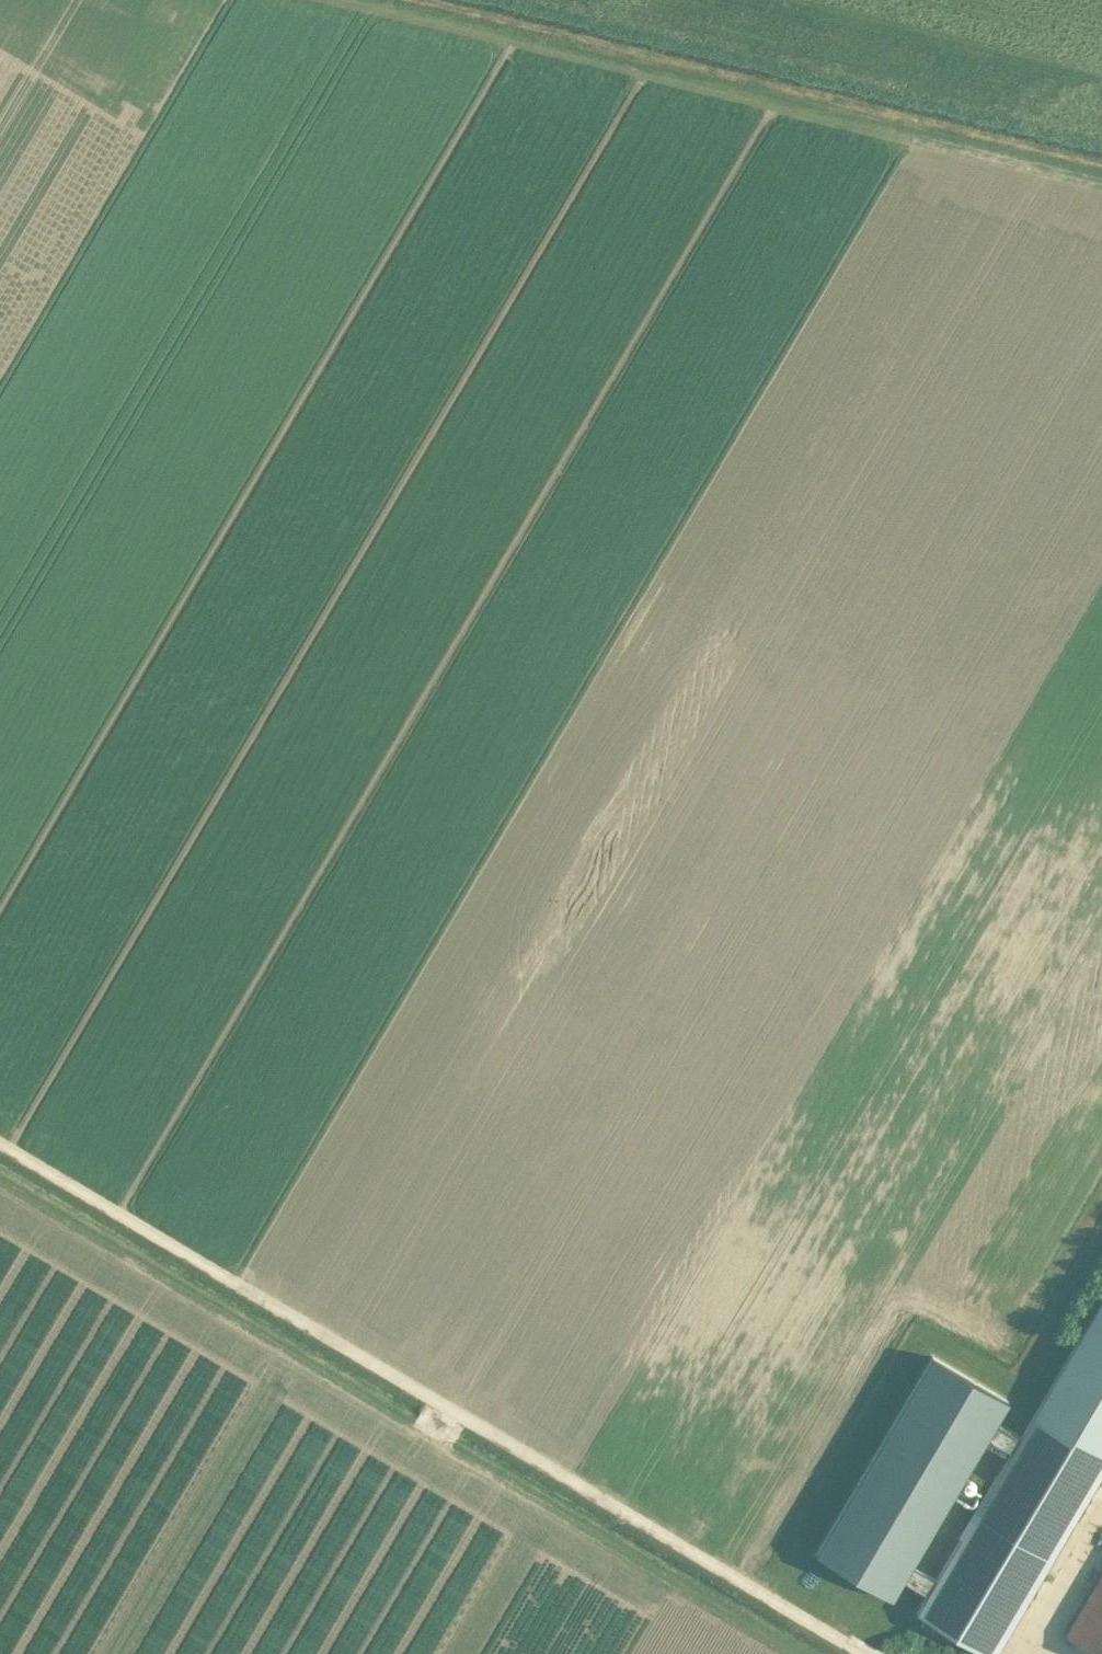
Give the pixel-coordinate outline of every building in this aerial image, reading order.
[(1101,1456),(1101,1298),(1032,1415),(1101,1456)] [(1011,1450),(1019,1436),(994,1421),(1007,1399),(931,1355),(815,1552),(891,1596),(902,1577),(927,1592),(935,1579),(910,1564),(986,1435),(1011,1450)] [(1101,1468),(1101,1457),(1032,1415),(1019,1436),(1011,1450),(975,1511),(1050,1555),(1101,1468)] [(975,1511),(935,1579),(927,1592),(916,1610),(990,1653),(992,1653),(1050,1555),(975,1511)] [(1066,1633),(1101,1653),(1101,1573),(1066,1633)] [(1040,1650),(1049,1653),(1060,1653),(1062,1649),(1043,1641),(1040,1650)]
